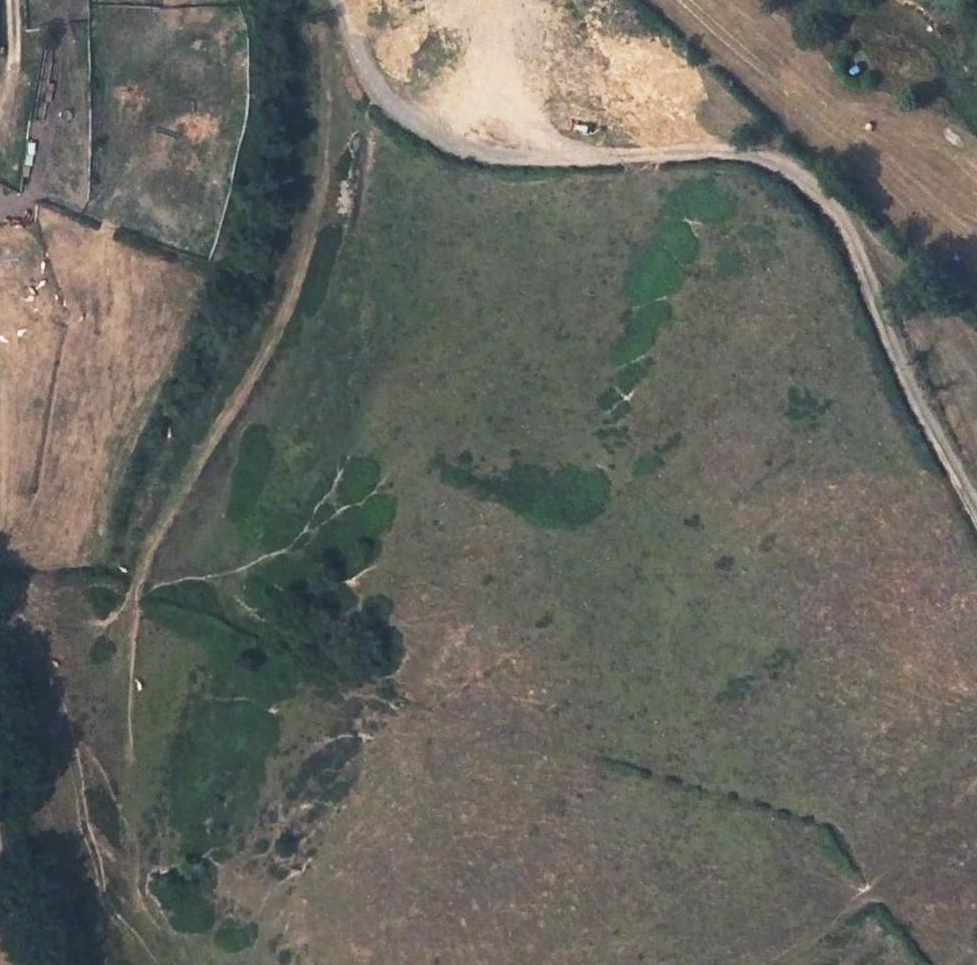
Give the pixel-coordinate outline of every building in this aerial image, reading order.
[(33,23),(86,22),(86,0),(33,0),(33,23)]
